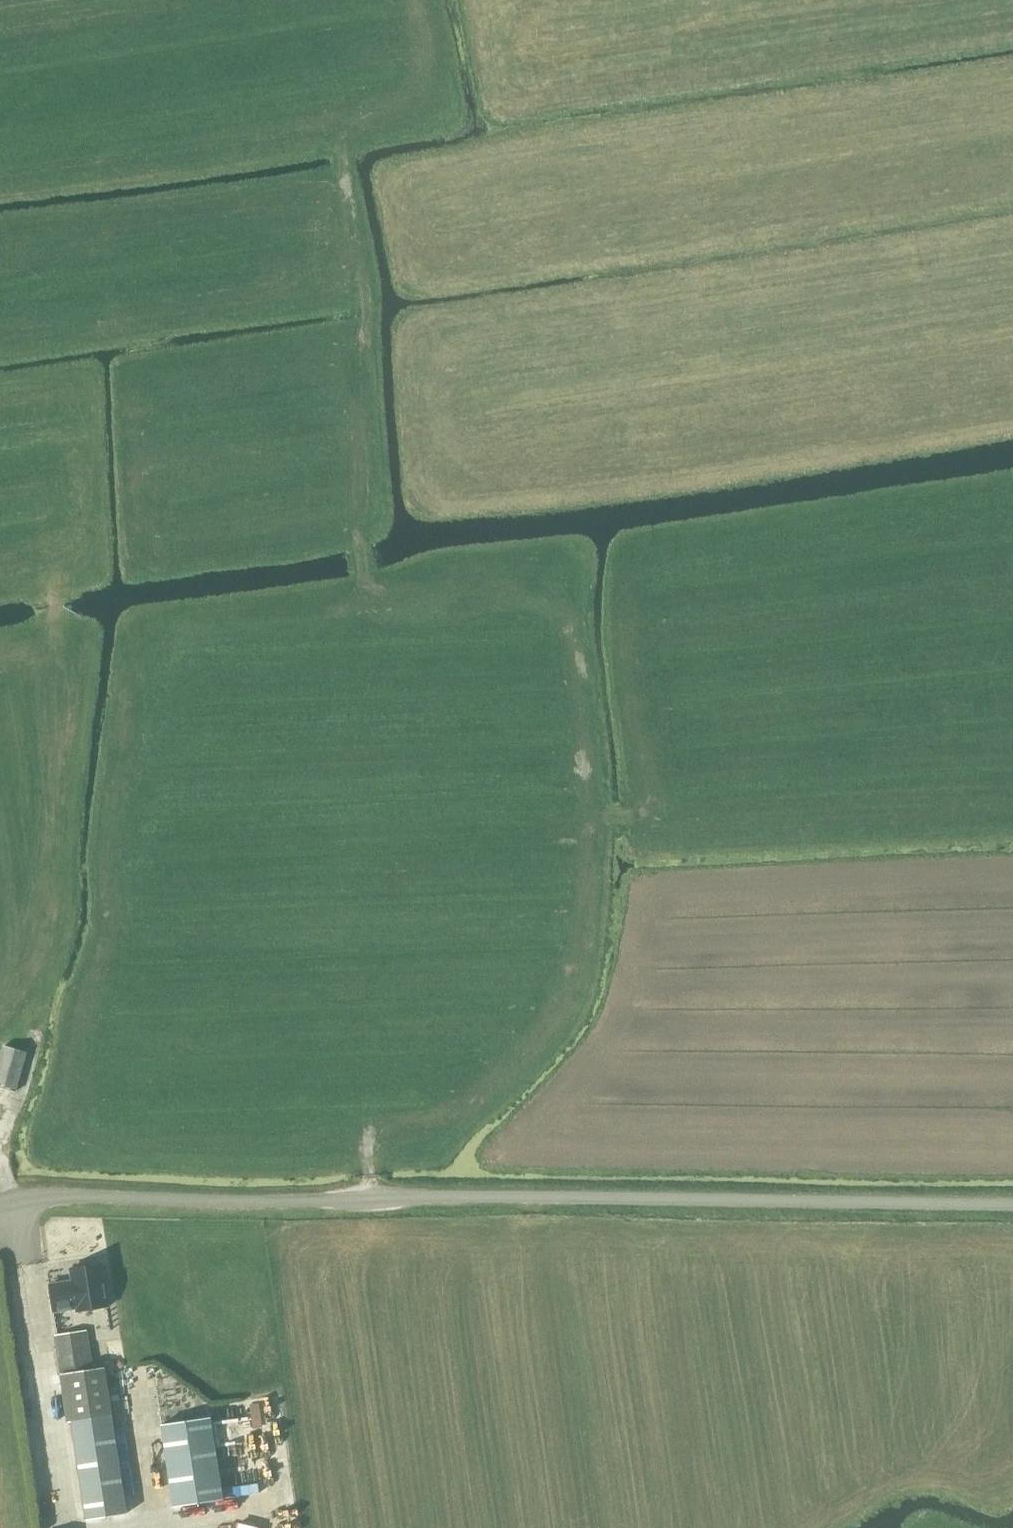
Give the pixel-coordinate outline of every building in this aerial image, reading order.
[(30,1054),(4,1048),(0,1064),(0,1087),(19,1092),(30,1054)] [(74,1279),(51,1283),(55,1309),(77,1306),(78,1310),(108,1305),(102,1262),(73,1267),(74,1279)] [(88,1330),(55,1335),(68,1423),(72,1423),(87,1520),(128,1514),(106,1368),(94,1369),(88,1330)] [(211,1418),(162,1426),(175,1507),(224,1500),(211,1418)]
